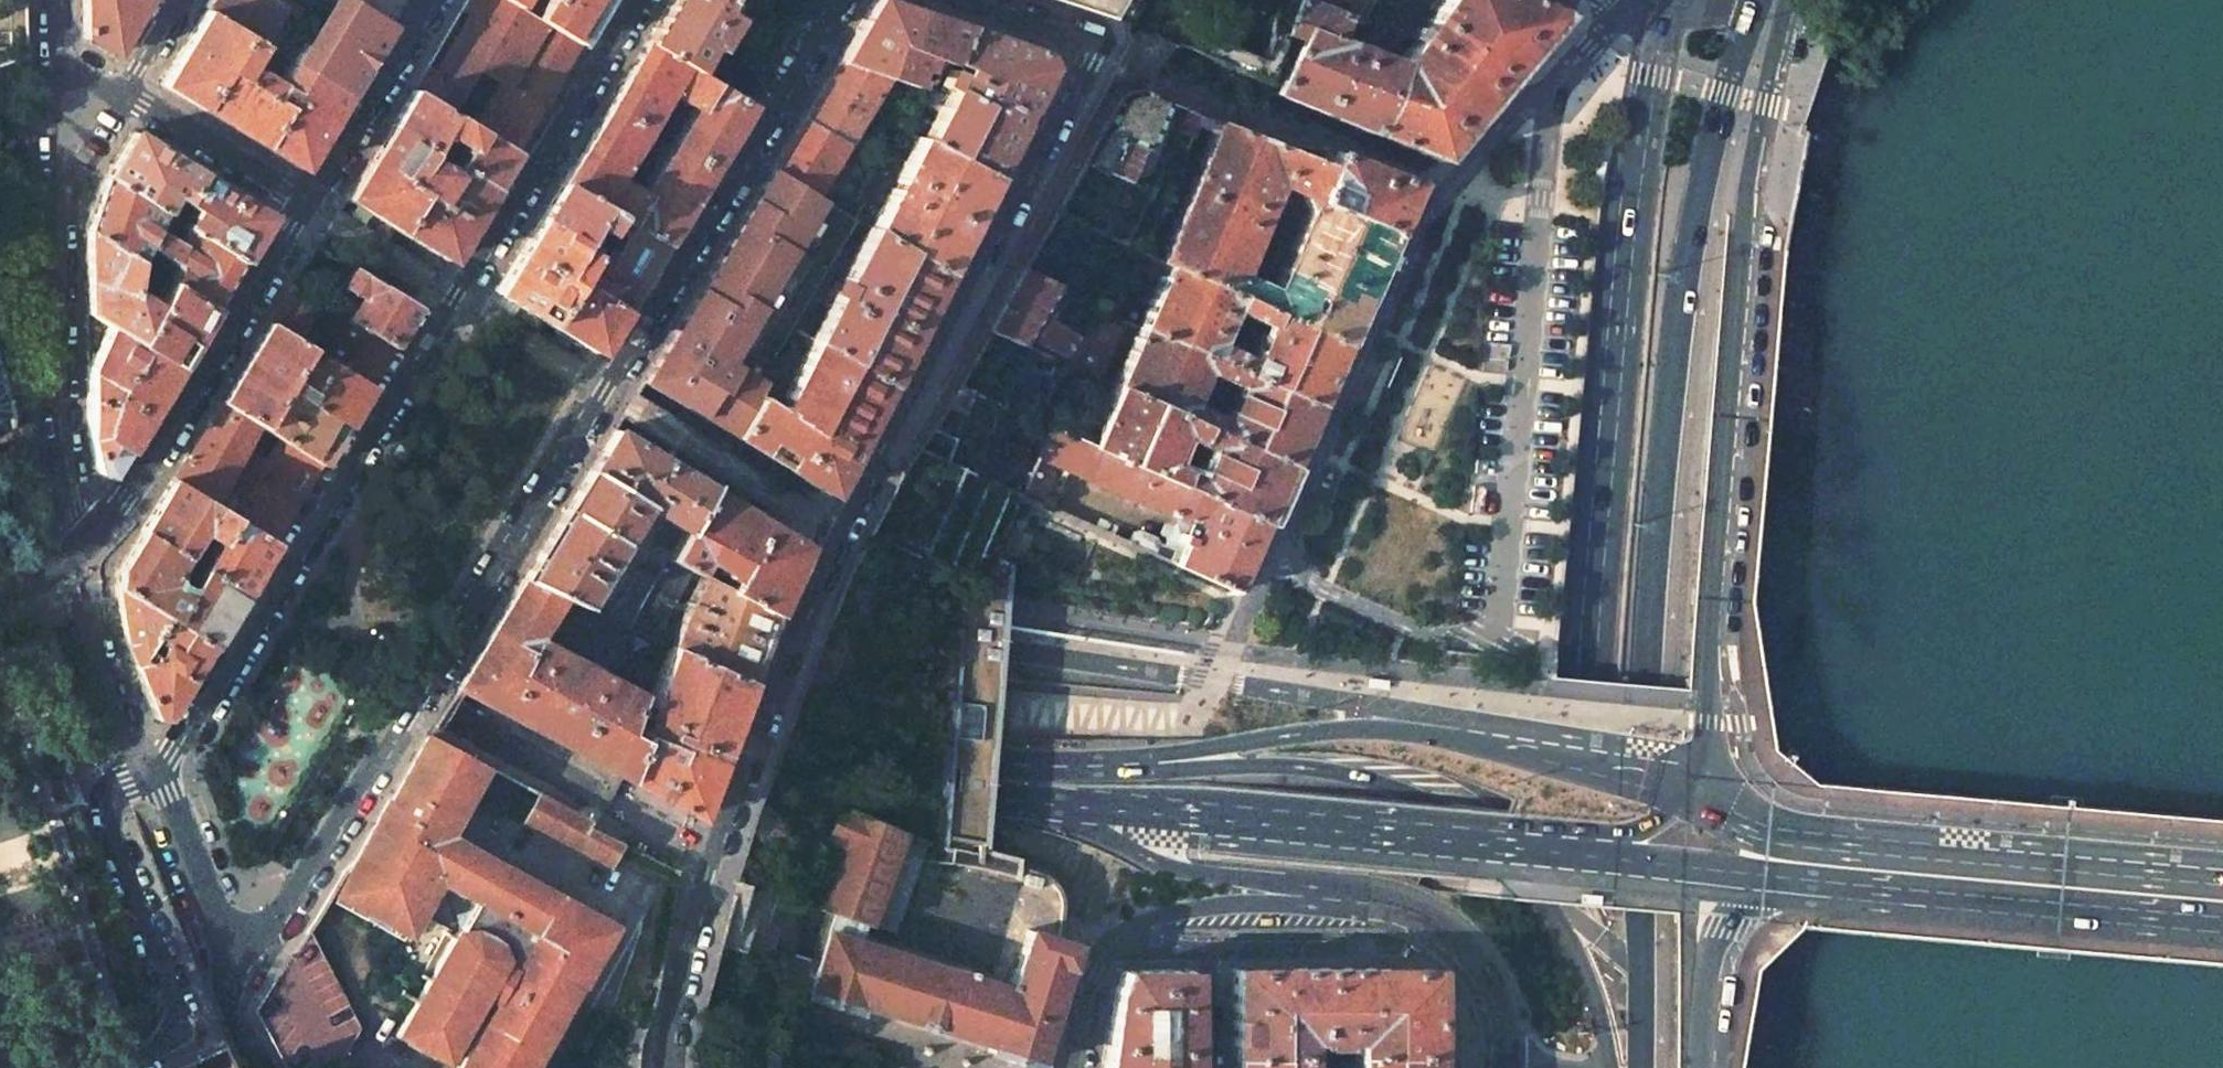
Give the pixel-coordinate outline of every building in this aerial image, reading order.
[(26,55),(27,56),(27,0),(0,0),(0,64),(26,55)] [(145,0),(82,0),(83,37),(112,54),(145,0)] [(269,0),(210,0),(203,11),(257,43),(279,7),(269,0)] [(280,0),(275,0),(274,3),(279,7),(294,16),(297,11),(280,0)] [(282,59),(287,61),(341,94),(384,24),(345,0),(318,0),(282,59)] [(384,24),(398,0),(345,0),(384,24)] [(409,90),(449,114),(476,69),(514,5),(506,0),(463,0),(438,43),(409,90)] [(535,18),(575,43),(602,0),(546,0),(535,18)] [(643,40),(680,63),(689,68),(703,46),(710,51),(730,16),(723,12),(716,8),(721,0),(667,0),(643,40)] [(839,61),(887,77),(913,85),(915,77),(920,79),(928,55),(946,61),(948,57),(965,26),(888,0),(876,0),(839,61)] [(1107,17),(1125,23),(1128,24),(1142,0),(1058,0),(1107,17)] [(1282,37),(1296,37),(1276,91),(1368,132),(1437,160),(1465,127),(1464,126),(1532,46),(1532,47),(1574,0),(1441,0),(1398,62),(1345,41),(1360,4),(1359,3),(1361,0),(1296,0),(1282,37)] [(488,76),(499,84),(502,80),(539,102),(543,96),(575,43),(535,18),(514,5),(476,69),(488,76)] [(203,11),(160,83),(198,107),(222,69),(236,77),(244,64),(257,43),(203,11)] [(947,95),(923,141),(990,177),(1047,67),(1040,52),(965,26),(948,57),(963,65),(947,95)] [(643,40),(600,111),(637,133),(663,91),(680,63),(643,40)] [(932,87),(947,95),(963,65),(948,57),(946,61),(932,87)] [(296,167),(341,94),(287,61),(275,83),(267,97),(282,104),(258,144),(265,148),(296,167)] [(846,143),(887,77),(839,61),(804,118),(846,143)] [(689,68),(680,63),(663,91),(691,108),(708,80),(689,68)] [(198,107),(258,144),(282,104),(267,97),(275,83),(244,64),(236,77),(222,69),(198,107)] [(539,102),(502,80),(499,84),(479,118),(472,129),(509,152),(539,102)] [(691,108),(664,151),(703,174),(746,104),(739,100),(708,80),(691,108)] [(435,131),(460,146),(449,165),(488,187),(506,158),(509,152),(472,129),(449,114),(409,90),(387,126),(424,149),(435,131)] [(1142,148),(1164,99),(1147,92),(1140,91),(1137,91),(1132,92),(1128,93),(1125,94),(1122,96),(1119,98),(1083,162),(1100,172),(1119,137),(1142,148)] [(1222,123),(1184,107),(1174,129),(1195,138),(1220,127),(1222,123)] [(600,111),(557,182),(594,204),(611,176),(637,133),(600,111)] [(815,194),(846,143),(804,118),(774,168),(815,194)] [(1311,199),(1326,166),(1222,123),(1220,127),(1160,261),(1169,264),(1228,291),(1235,275),(1276,183),(1311,199)] [(344,197),(394,228),(433,161),(421,154),(424,149),(387,126),(344,197)] [(170,196),(181,202),(199,173),(131,131),(103,176),(161,211),(170,196)] [(919,138),(872,229),(941,271),(990,177),(923,141),(919,138)] [(664,151),(639,193),(621,221),(660,244),(703,174),(664,151)] [(1411,182),(1333,151),(1326,166),(1311,199),(1389,232),(1411,182)] [(394,228),(444,259),(488,187),(449,165),(446,169),(433,161),(394,228)] [(726,361),(825,200),(815,194),(774,168),(643,382),(732,435),(755,394),(762,382),(726,361)] [(190,213),(183,225),(239,259),(267,215),(199,173),(181,202),(187,206),(185,209),(190,213)] [(161,211),(103,176),(85,230),(135,261),(141,248),(145,246),(154,252),(168,261),(166,266),(167,268),(169,269),(167,281),(210,307),(239,259),(183,225),(175,220),(163,237),(151,229),(161,211)] [(634,190),(611,176),(594,204),(608,213),(621,221),(639,193),(634,190)] [(557,182),(492,289),(516,304),(543,321),(584,253),(576,248),(581,239),(576,237),(584,223),(598,230),(608,213),(594,204),(557,182)] [(1389,232),(1311,199),(1270,291),(1235,275),(1228,291),(1340,342),(1389,232)] [(595,352),(660,244),(621,221),(608,213),(598,230),(613,238),(606,249),(603,247),(598,255),(586,249),(584,253),(543,321),(595,352)] [(870,228),(812,340),(884,382),(911,328),(941,271),(872,229),(870,228)] [(135,261),(85,230),(85,280),(86,310),(123,334),(130,289),(135,261)] [(147,268),(154,252),(145,246),(141,248),(135,261),(147,268)] [(1313,404),(1326,371),(1340,342),(1228,291),(1169,264),(1140,328),(1313,404)] [(353,268),(330,307),(347,317),(391,345),(415,306),(353,268)] [(1022,269),(987,328),(1019,343),(1053,285),(1022,269)] [(174,366),(210,307),(167,281),(154,304),(133,340),(174,366)] [(293,338),(320,301),(291,282),(278,303),(267,321),(293,338)] [(130,289),(123,334),(124,335),(133,340),(154,304),(130,289)] [(320,323),(337,334),(347,317),(330,307),(320,323)] [(87,375),(87,435),(95,472),(107,475),(174,366),(133,340),(124,335),(123,334),(86,310),(87,375)] [(337,334),(323,356),(368,384),(391,345),(347,317),(337,334)] [(1050,317),(1033,342),(1062,355),(1075,336),(1050,317)] [(1096,317),(1065,363),(1099,378),(1122,328),(1096,317)] [(267,321),(218,401),(258,426),(282,386),(306,346),(293,338),(267,321)] [(1114,384),(1287,463),(1313,404),(1140,328),(1114,384)] [(884,382),(812,340),(777,408),(810,429),(814,421),(853,441),(857,433),(884,382)] [(368,384),(323,356),(317,367),(305,359),(311,349),(306,346),(282,386),(343,424),(368,384)] [(1261,522),(1273,494),(1287,463),(1114,384),(1099,378),(1065,363),(1040,422),(1049,426),(1088,444),(1202,495),(1261,522)] [(11,413),(3,386),(0,375),(0,416),(11,413)] [(277,438),(319,464),(343,424),(282,386),(258,426),(277,438)] [(1226,408),(1192,393),(1188,403),(1221,418),(1226,408)] [(777,408),(755,394),(732,435),(789,470),(810,429),(777,408)] [(210,504),(232,469),(240,456),(258,426),(218,401),(170,479),(210,504)] [(853,441),(814,421),(810,429),(789,470),(788,471),(825,494),(853,441)] [(1189,524),(1171,562),(1231,589),(1246,556),(1261,522),(1202,495),(1088,444),(1049,426),(1036,458),(1068,472),(1169,516),(1189,524)] [(614,428),(522,578),(560,596),(579,604),(641,504),(672,523),(682,529),(705,485),(614,428)] [(277,438),(259,468),(301,494),(319,464),(277,438)] [(398,443),(389,458),(398,463),(407,448),(398,443)] [(232,469),(293,506),(301,494),(259,468),(240,456),(232,469)] [(1051,508),(1068,472),(1036,458),(1020,494),(1039,503),(1051,508)] [(293,506),(232,469),(210,504),(221,511),(230,516),(272,542),(293,506)] [(210,504),(170,479),(140,529),(182,556),(198,530),(206,535),(221,511),(210,504)] [(725,589),(770,613),(800,544),(705,485),(682,529),(668,554),(666,557),(693,572),(700,557),(732,574),(725,589)] [(240,593),(272,542),(230,516),(221,511),(206,535),(210,537),(197,565),(240,593)] [(1157,544),(1152,554),(1171,562),(1189,524),(1169,516),(1167,520),(1164,521),(1158,534),(1159,539),(1157,544)] [(654,545),(668,554),(682,529),(672,523),(666,526),(654,545)] [(114,584),(161,614),(174,589),(165,584),(182,556),(140,529),(115,570),(114,584)] [(1132,532),(1128,543),(1152,554),(1157,544),(1154,537),(1137,530),(1132,532)] [(1010,564),(979,552),(969,577),(968,590),(945,835),(979,841),(978,848),(985,850),(989,800),(991,781),(993,763),(1003,650),(1004,637),(1004,633),(1005,623),(1007,598),(1010,564)] [(676,602),(693,572),(666,557),(655,578),(632,622),(643,627),(659,600),(667,605),(673,607),(676,602)] [(174,589),(161,614),(209,645),(240,593),(197,565),(196,571),(187,587),(181,583),(177,591),(174,589)] [(638,567),(608,617),(629,627),(632,622),(655,578),(638,567)] [(686,605),(670,646),(745,680),(770,613),(725,589),(701,576),(686,605)] [(522,578),(480,648),(516,669),(534,637),(560,596),(522,578)] [(209,645),(161,614),(114,584),(114,585),(122,640),(151,717),(164,718),(209,645)] [(652,631),(667,605),(659,600),(643,627),(652,631)] [(665,644),(633,629),(631,633),(624,646),(657,661),(665,644)] [(550,646),(534,637),(516,669),(531,678),(550,646)] [(456,687),(607,770),(622,730),(625,723),(637,693),(550,646),(531,678),(516,669),(480,648),(476,654),(456,687)] [(716,754),(745,680),(670,646),(668,653),(644,715),(680,729),(676,738),(716,754)] [(680,729),(644,715),(638,730),(674,744),(676,738),(680,729)] [(620,777),(693,816),(716,754),(676,738),(674,744),(638,730),(625,723),(622,730),(635,737),(620,777)] [(622,730),(607,770),(620,777),(635,737),(622,730)] [(355,862),(397,885),(407,867),(515,927),(527,934),(513,959),(501,953),(491,972),(503,978),(487,1007),(475,1001),(461,1027),(472,1033),(465,1046),(455,1063),(453,1067),(527,1067),(575,981),(578,983),(610,924),(446,834),(484,765),(474,759),(425,734),(389,801),(386,800),(353,860),(355,862)] [(603,863),(606,865),(620,842),(587,826),(589,823),(590,820),(585,818),(541,794),(526,823),(530,825),(603,863)] [(901,832),(841,807),(827,841),(843,847),(819,909),(826,911),(893,932),(919,860),(916,860),(924,839),(901,832)] [(979,841),(945,835),(944,846),(930,842),(924,839),(916,860),(919,860),(949,863),(972,867),(1014,878),(1015,867),(1016,858),(985,850),(978,848),(979,841)] [(515,927),(407,867),(397,885),(355,862),(348,870),(346,872),(367,883),(353,904),(363,910),(360,917),(377,926),(380,920),(405,934),(417,914),(448,932),(452,929),(456,927),(460,926),(465,926),(472,927),(479,931),(485,934),(490,938),(493,941),(496,945),(498,949),(501,953),(513,959),(527,934),(515,927)] [(346,872),(334,894),(353,904),(367,883),(346,872)] [(450,933),(395,1034),(407,1041),(406,1042),(430,1056),(431,1054),(443,1061),(445,1058),(461,1027),(475,1001),(491,972),(501,953),(498,949),(496,945),(493,941),(490,938),(485,934),(479,931),(472,927),(465,926),(460,926),(456,927),(452,929),(448,932),(450,933)] [(1004,985),(828,931),(818,963),(808,995),(855,1010),(857,1004),(987,1043),(985,1050),(1032,1064),(1033,1059),(1032,1059),(1061,966),(1063,966),(1064,961),(1068,947),(1069,948),(1070,942),(1022,928),(1004,985)] [(361,1028),(307,929),(305,933),(357,1033),(361,1028)] [(357,1033),(305,933),(282,969),(256,1011),(287,1067),(336,1067),(339,1063),(357,1033)] [(1307,1041),(1313,1041),(1313,1045),(1329,1045),(1343,1045),(1343,1041),(1353,1041),(1353,1056),(1432,1055),(1432,1044),(1432,1014),(1432,984),(1432,969),(1371,969),(1371,968),(1333,968),(1293,968),(1293,969),(1232,969),(1232,1013),(1232,1030),(1232,1056),(1307,1056),(1307,1041)] [(1101,1067),(1190,1067),(1190,970),(1151,970),(1120,970),(1113,990),(1101,1067)] [(487,1007),(503,978),(491,972),(475,1001),(487,1007)] [(455,1063),(465,1046),(472,1033),(461,1027),(445,1058),(455,1063)] [(897,1051),(836,1033),(831,1050),(892,1067),(897,1051)] [(57,1040),(48,1044),(56,1062),(60,1060),(64,1058),(57,1040)] [(1432,1067),(1432,1055),(1353,1056),(1353,1067),(1432,1067)] [(1307,1056),(1232,1056),(1232,1067),(1307,1067),(1307,1056)]
